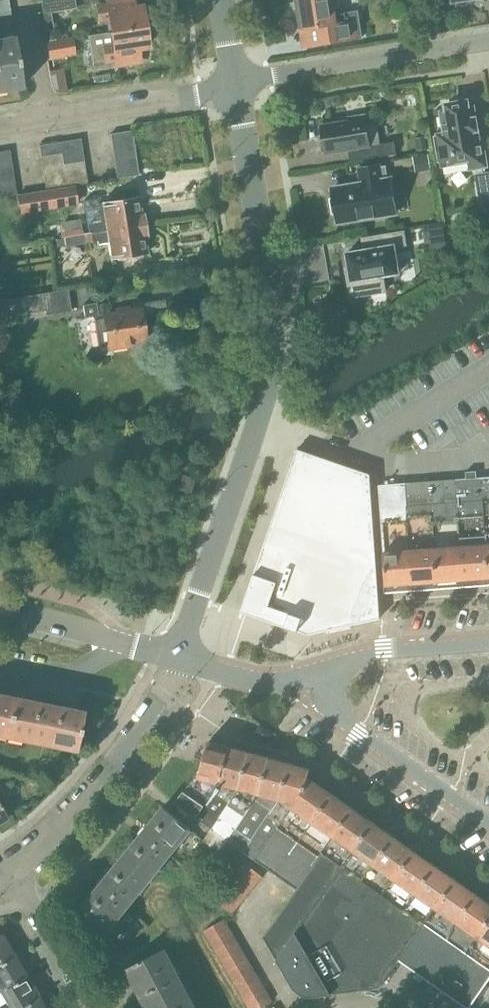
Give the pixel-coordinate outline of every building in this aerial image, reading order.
[(10,10),(8,0),(2,0),(0,0),(0,12),(10,10)] [(47,42),(56,40),(51,12),(76,8),(75,0),(41,0),(47,42)] [(112,31),(144,26),(141,7),(131,8),(129,0),(107,0),(108,5),(98,7),(101,20),(110,18),(112,31)] [(333,0),(296,0),(303,47),(362,38),(358,12),(335,15),(333,0)] [(0,12),(0,25),(12,23),(10,10),(0,12)] [(147,47),(144,26),(112,31),(87,36),(87,37),(88,37),(93,67),(109,64),(108,60),(116,59),(117,67),(139,63),(137,48),(147,47)] [(23,87),(14,36),(0,38),(0,91),(23,87)] [(48,43),(48,46),(50,59),(74,55),(72,39),(48,43)] [(470,169),(486,166),(482,139),(479,139),(473,106),(467,107),(466,102),(448,105),(448,110),(442,111),(446,134),(434,136),(438,163),(443,162),(443,167),(469,163),(470,169)] [(350,118),(350,121),(322,126),(324,136),(321,137),(323,151),(326,151),(327,153),(367,147),(369,159),(397,154),(395,142),(381,144),(377,120),(366,122),(365,116),(350,118)] [(132,131),(110,134),(112,145),(134,142),(132,131)] [(418,151),(427,149),(425,137),(416,139),(418,151)] [(81,139),(60,142),(62,153),(82,150),(81,139)] [(60,142),(39,146),(41,157),(62,153),(60,142)] [(134,142),(112,145),(114,156),(136,153),(135,150),(134,142)] [(11,161),(10,150),(0,151),(0,163),(11,161)] [(82,150),(62,153),(64,165),(84,161),(82,150)] [(62,153),(41,157),(43,168),(64,165),(62,153)] [(136,153),(114,156),(116,168),(137,164),(136,153)] [(419,171),(430,170),(428,154),(417,156),(419,171)] [(13,172),(11,161),(0,163),(0,175),(13,172)] [(84,161),(64,165),(65,176),(86,172),(84,161)] [(137,164),(116,168),(117,179),(139,175),(137,164)] [(64,165),(43,168),(45,179),(65,176),(64,165)] [(337,214),(338,223),(348,221),(348,223),(357,221),(357,219),(377,216),(378,218),(387,216),(387,215),(396,213),(391,179),(388,180),(386,167),(387,167),(387,165),(381,166),(380,165),(358,169),(361,184),(333,189),(334,198),(330,199),(333,214),(337,214)] [(15,184),(13,172),(0,175),(0,187),(15,184)] [(86,172),(65,176),(67,187),(88,183),(86,172)] [(484,175),(486,194),(481,195),(483,209),(488,208),(488,174),(484,175)] [(65,176),(45,179),(46,190),(67,187),(65,176)] [(15,184),(0,187),(0,198),(17,195),(15,184)] [(80,206),(77,186),(68,187),(67,187),(46,191),(37,192),(18,195),(21,215),(80,206)] [(82,200),(89,234),(145,225),(143,213),(140,213),(138,197),(118,200),(117,195),(106,197),(107,202),(99,204),(98,197),(82,200)] [(146,253),(143,235),(146,234),(145,225),(89,234),(83,235),(82,235),(62,238),(55,240),(56,248),(97,241),(98,244),(108,242),(110,259),(146,253)] [(62,232),(61,232),(62,238),(82,235),(83,235),(82,229),(62,232)] [(373,237),(375,249),(347,254),(351,280),(348,281),(351,298),(386,292),(383,276),(399,274),(395,247),(406,245),(404,232),(373,237)] [(448,248),(446,234),(430,237),(433,250),(448,248)] [(68,289),(0,301),(0,318),(45,311),(46,315),(71,311),(68,289)] [(93,316),(95,319),(99,346),(109,344),(110,346),(112,346),(113,349),(118,348),(118,350),(123,350),(123,347),(128,347),(127,343),(145,340),(141,309),(105,314),(103,303),(96,304),(96,303),(83,305),(85,317),(93,316)] [(8,350),(6,335),(0,336),(0,352),(8,350)] [(291,466),(241,612),(309,635),(380,619),(379,603),(378,585),(371,485),(370,474),(341,464),(297,449),(291,466)] [(431,481),(439,581),(488,577),(488,575),(486,535),(483,500),(482,477),(478,477),(478,471),(467,471),(467,478),(457,479),(431,481)] [(184,475),(180,490),(192,494),(196,479),(184,475)] [(413,583),(439,581),(431,481),(379,485),(384,553),(386,585),(413,583)] [(5,736),(14,697),(0,694),(0,735),(5,736)] [(14,697),(5,736),(75,751),(83,711),(14,697)] [(198,774),(175,802),(176,803),(195,818),(220,781),(227,756),(228,750),(229,748),(229,747),(208,742),(199,775),(198,774)] [(220,781),(195,818),(212,830),(240,787),(247,759),(249,755),(249,753),(229,747),(229,748),(228,750),(227,756),(220,781)] [(240,787),(212,830),(228,841),(260,792),(267,767),(269,761),(269,759),(269,758),(249,753),(249,755),(247,759),(240,787)] [(260,792),(228,841),(243,852),(253,838),(252,837),(280,797),(287,772),(289,766),(289,764),(269,758),(269,759),(269,761),(267,767),(260,792)] [(253,838),(243,852),(254,859),(280,821),(309,779),(308,778),(310,770),(289,764),(289,766),(287,772),(280,797),(252,837),(253,838)] [(280,821),(254,859),(255,860),(276,874),(332,794),(329,792),(329,790),(329,789),(317,781),(315,783),(309,779),(280,821)] [(332,794),(276,874),(294,887),(350,807),(348,805),(348,803),(337,795),(334,796),(332,794)] [(123,858),(150,880),(191,829),(164,807),(123,858)] [(297,889),(263,937),(293,988),(295,990),(297,991),(299,993),(301,994),(303,995),(306,996),(308,996),(310,997),(313,997),(380,988),(399,960),(454,880),(452,878),(453,875),(420,853),(421,850),(422,849),(413,843),(405,838),(403,840),(378,823),(376,825),(370,821),(370,818),(355,808),(352,809),(350,807),(294,887),(297,889)] [(109,931),(150,880),(123,858),(81,909),(109,931)] [(255,886),(262,877),(244,861),(236,870),(255,886)] [(236,870),(228,879),(247,895),(255,886),(236,870)] [(221,887),(239,904),(247,895),(228,879),(221,887)] [(399,960),(440,989),(488,917),(488,904),(454,880),(399,960)] [(232,912),(239,904),(221,887),(213,896),(232,912)] [(440,989),(467,1007),(470,1007),(488,981),(488,917),(440,989)] [(225,919),(205,930),(211,941),(230,930),(224,920),(226,920),(225,919)] [(230,930),(211,941),(217,951),(237,939),(236,939),(230,930)] [(14,955),(2,934),(0,935),(0,963),(14,955)] [(237,939),(217,951),(223,961),(242,950),(236,941),(237,940),(237,939)] [(190,1004),(192,1002),(165,950),(164,948),(141,960),(127,967),(148,1007),(182,1007),(190,1004)] [(242,950),(223,961),(229,971),(249,959),(248,959),(247,960),(242,950)] [(26,976),(14,955),(0,963),(0,989),(1,991),(26,976)] [(249,959),(229,971),(235,981),(254,970),(248,961),(249,960),(249,959)] [(254,970),(235,981),(241,991),(261,980),(260,979),(259,980),(254,970)] [(2,991),(11,1007),(19,1007),(39,996),(26,976),(1,991),(2,991)] [(261,980),(241,991),(246,1001),(265,990),(260,981),(261,980)] [(246,1001),(250,1007),(259,1007),(273,1000),(272,999),(271,1000),(265,990),(246,1001)] [(39,996),(19,1007),(45,1007),(39,996)]
